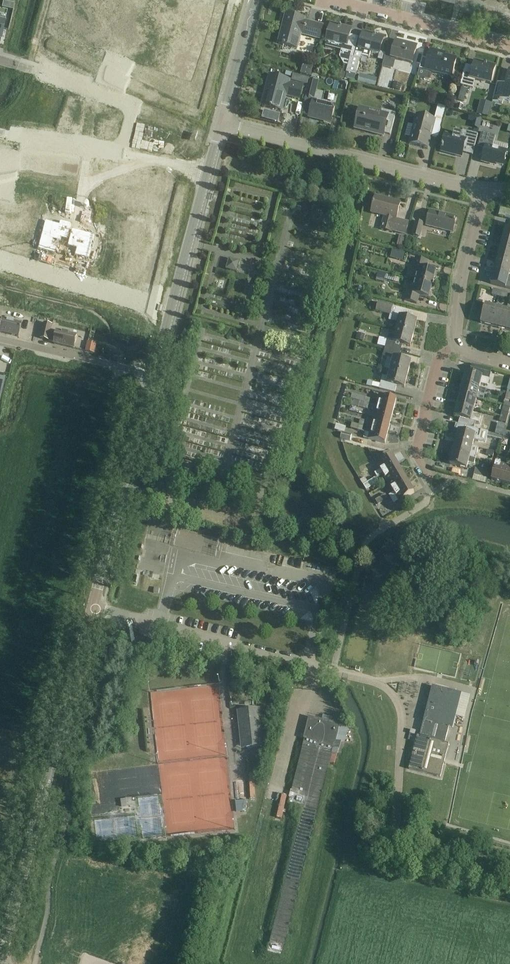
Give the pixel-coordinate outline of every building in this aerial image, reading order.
[(119,7),(126,9),(127,4),(138,6),(140,0),(120,0),(119,7)] [(138,6),(149,9),(148,14),(155,15),(158,2),(152,1),(152,0),(140,0),(138,6)] [(155,15),(162,17),(163,12),(174,15),(178,0),(165,0),(165,4),(158,2),(155,15)] [(174,15),(185,17),(184,22),(192,24),(195,11),(188,9),(190,0),(178,0),(174,15)] [(279,43),(288,45),(297,48),(301,34),(320,38),(323,25),(304,21),(305,18),(286,14),(279,43)] [(343,70),(347,71),(355,40),(349,38),(351,29),(331,24),(325,46),(341,50),(339,57),(343,65),(344,65),(343,70)] [(346,73),(354,75),(356,75),(361,55),(369,57),(371,51),(379,54),(384,37),(363,32),(361,41),(355,40),(347,71),(346,73)] [(396,40),(394,46),(388,45),(383,66),(393,69),(396,58),(413,63),(417,46),(396,40)] [(422,58),(420,67),(417,77),(430,80),(432,72),(452,77),(456,59),(439,54),(439,52),(431,49),(428,59),(422,58)] [(126,90),(192,115),(201,92),(200,91),(209,58),(194,54),(185,86),(184,89),(145,74),(146,71),(135,67),(126,90)] [(466,65),(463,74),(461,85),(473,88),(476,79),(491,83),(495,66),(475,61),(473,67),(466,65)] [(343,80),(346,71),(338,69),(335,77),(343,80)] [(494,95),(492,101),(502,103),(503,100),(509,102),(509,70),(505,88),(496,86),(494,95)] [(360,74),(358,82),(375,87),(377,79),(360,74)] [(299,98),(302,88),(303,85),(289,81),(289,80),(270,75),(266,91),(269,92),(265,106),(281,110),(286,91),(291,92),(291,96),(299,98)] [(385,90),(387,83),(380,81),(378,88),(385,90)] [(455,99),(464,101),(467,89),(459,86),(455,99)] [(308,88),(306,97),(303,106),(311,108),(309,117),(331,122),(335,106),(313,100),(316,90),(308,88)] [(492,104),(484,101),(480,116),(483,117),(488,118),(492,104)] [(390,134),(393,125),(396,113),(382,110),(381,114),(361,109),(356,126),(371,130),(370,132),(383,136),(384,133),(390,134)] [(470,113),(468,121),(473,122),(472,127),(479,129),(483,117),(480,116),(470,113)] [(417,115),(414,125),(409,143),(428,148),(431,136),(438,138),(442,122),(417,115)] [(444,141),(441,151),(462,156),(463,152),(464,147),(467,148),(466,152),(473,154),(478,134),(473,132),(463,130),(462,130),(462,134),(454,132),(453,137),(446,135),(444,141)] [(481,132),(480,137),(478,147),(485,149),(482,162),(490,164),(490,162),(503,166),(507,151),(492,147),(495,136),(481,132)] [(376,196),(373,206),(371,213),(384,216),(381,228),(405,235),(408,222),(396,219),(400,203),(376,196)] [(430,210),(427,225),(453,232),(457,217),(430,210)] [(423,223),(416,221),(413,234),(420,236),(423,223)] [(4,245),(10,226),(0,223),(0,244),(4,245)] [(10,226),(4,245),(14,248),(20,229),(10,226)] [(20,229),(14,248),(25,251),(31,232),(20,229)] [(503,235),(500,248),(509,250),(509,237),(503,235)] [(500,248),(497,260),(509,263),(509,250),(500,248)] [(226,269),(237,272),(240,261),(229,258),(226,269)] [(416,280),(433,284),(436,272),(426,269),(428,262),(415,259),(412,271),(418,272),(416,280)] [(494,272),(509,276),(509,271),(509,263),(497,260),(494,272)] [(378,272),(376,280),(384,282),(385,279),(386,274),(378,272)] [(491,284),(506,288),(509,276),(494,272),(491,284)] [(433,284),(416,280),(413,289),(408,287),(404,300),(417,303),(419,295),(429,298),(433,284)] [(411,312),(401,309),(393,307),(393,306),(378,302),(376,310),(391,314),(390,319),(398,321),(396,329),(414,334),(417,321),(409,319),(411,312)] [(491,325),(496,307),(485,305),(481,323),(491,325)] [(502,328),(506,310),(501,309),(502,306),(497,305),(496,307),(491,325),(502,328)] [(506,310),(502,328),(509,330),(509,311),(506,310)] [(0,322),(0,332),(18,336),(21,324),(14,322),(14,320),(7,318),(6,320),(1,319),(0,322)] [(49,340),(52,324),(44,322),(40,338),(49,340)] [(385,348),(401,352),(403,344),(410,346),(414,334),(396,329),(394,336),(388,335),(387,339),(380,338),(378,345),(385,347),(385,348)] [(57,331),(54,343),(74,348),(77,336),(70,334),(70,332),(63,330),(62,332),(57,331)] [(356,340),(363,342),(365,335),(358,333),(356,340)] [(88,341),(85,351),(90,352),(95,353),(95,350),(97,344),(88,341)] [(390,370),(408,375),(411,362),(399,359),(401,352),(385,348),(383,356),(393,359),(390,370)] [(235,349),(232,359),(242,362),(245,353),(235,349)] [(463,383),(479,388),(480,384),(487,385),(491,370),(473,366),(471,374),(465,372),(463,383)] [(368,381),(367,385),(369,386),(379,389),(383,390),(393,392),(395,393),(397,385),(404,387),(408,375),(390,370),(388,378),(383,376),(382,380),(381,385),(373,383),(373,382),(370,381),(368,381)] [(478,392),(479,388),(463,383),(460,394),(476,399),(483,401),(485,394),(478,392)] [(474,409),(476,399),(460,394),(457,405),(474,409)] [(377,406),(394,410),(396,399),(380,395),(377,406)] [(368,410),(369,404),(364,403),(355,401),(354,406),(368,410)] [(458,424),(466,426),(474,428),(475,422),(479,423),(481,416),(473,413),(474,409),(457,405),(454,416),(460,418),(458,424)] [(374,417),(391,421),(394,410),(377,406),(374,417)] [(500,421),(507,423),(507,421),(509,410),(509,408),(504,406),(500,419),(500,421)] [(371,428),(388,432),(391,421),(374,417),(371,428)] [(472,446),(474,440),(479,442),(486,443),(487,436),(502,440),(503,436),(488,432),(474,428),(466,426),(464,432),(456,430),(455,435),(457,435),(456,442),(472,446)] [(371,428),(370,434),(365,432),(364,438),(385,443),(388,432),(371,428)] [(352,435),(343,433),(341,439),(351,442),(352,435)] [(472,447),(472,446),(456,442),(454,448),(451,447),(450,452),(475,458),(478,448),(472,447)] [(474,464),(475,458),(450,452),(449,457),(451,457),(450,464),(467,468),(468,462),(474,464)] [(351,453),(345,456),(356,476),(362,472),(351,453)] [(377,477),(383,473),(398,464),(392,455),(377,464),(380,469),(374,473),(377,477)] [(502,482),(506,465),(496,462),(491,479),(502,482)] [(403,474),(398,464),(383,473),(388,483),(403,474)] [(502,482),(509,484),(509,466),(506,465),(502,482)] [(475,468),(472,480),(486,483),(489,472),(475,468)] [(403,474),(388,483),(394,492),(409,483),(403,474)] [(375,478),(368,482),(363,485),(366,490),(378,483),(375,478)] [(409,483),(394,492),(399,501),(414,492),(409,483)] [(387,496),(377,502),(379,505),(388,499),(387,496)] [(424,721),(429,722),(426,734),(438,736),(441,725),(453,728),(462,694),(443,689),(442,690),(433,688),(433,686),(424,721)] [(238,711),(239,721),(240,726),(245,726),(247,748),(264,746),(260,709),(238,711)] [(339,725),(309,718),(289,802),(303,806),(268,952),(283,955),(334,747),(339,748),(341,741),(335,740),(339,725)] [(449,744),(417,736),(409,769),(441,777),(449,744)] [(277,817),(282,818),(288,794),(282,793),(277,817)] [(236,813),(247,812),(246,801),(235,802),(236,813)]
